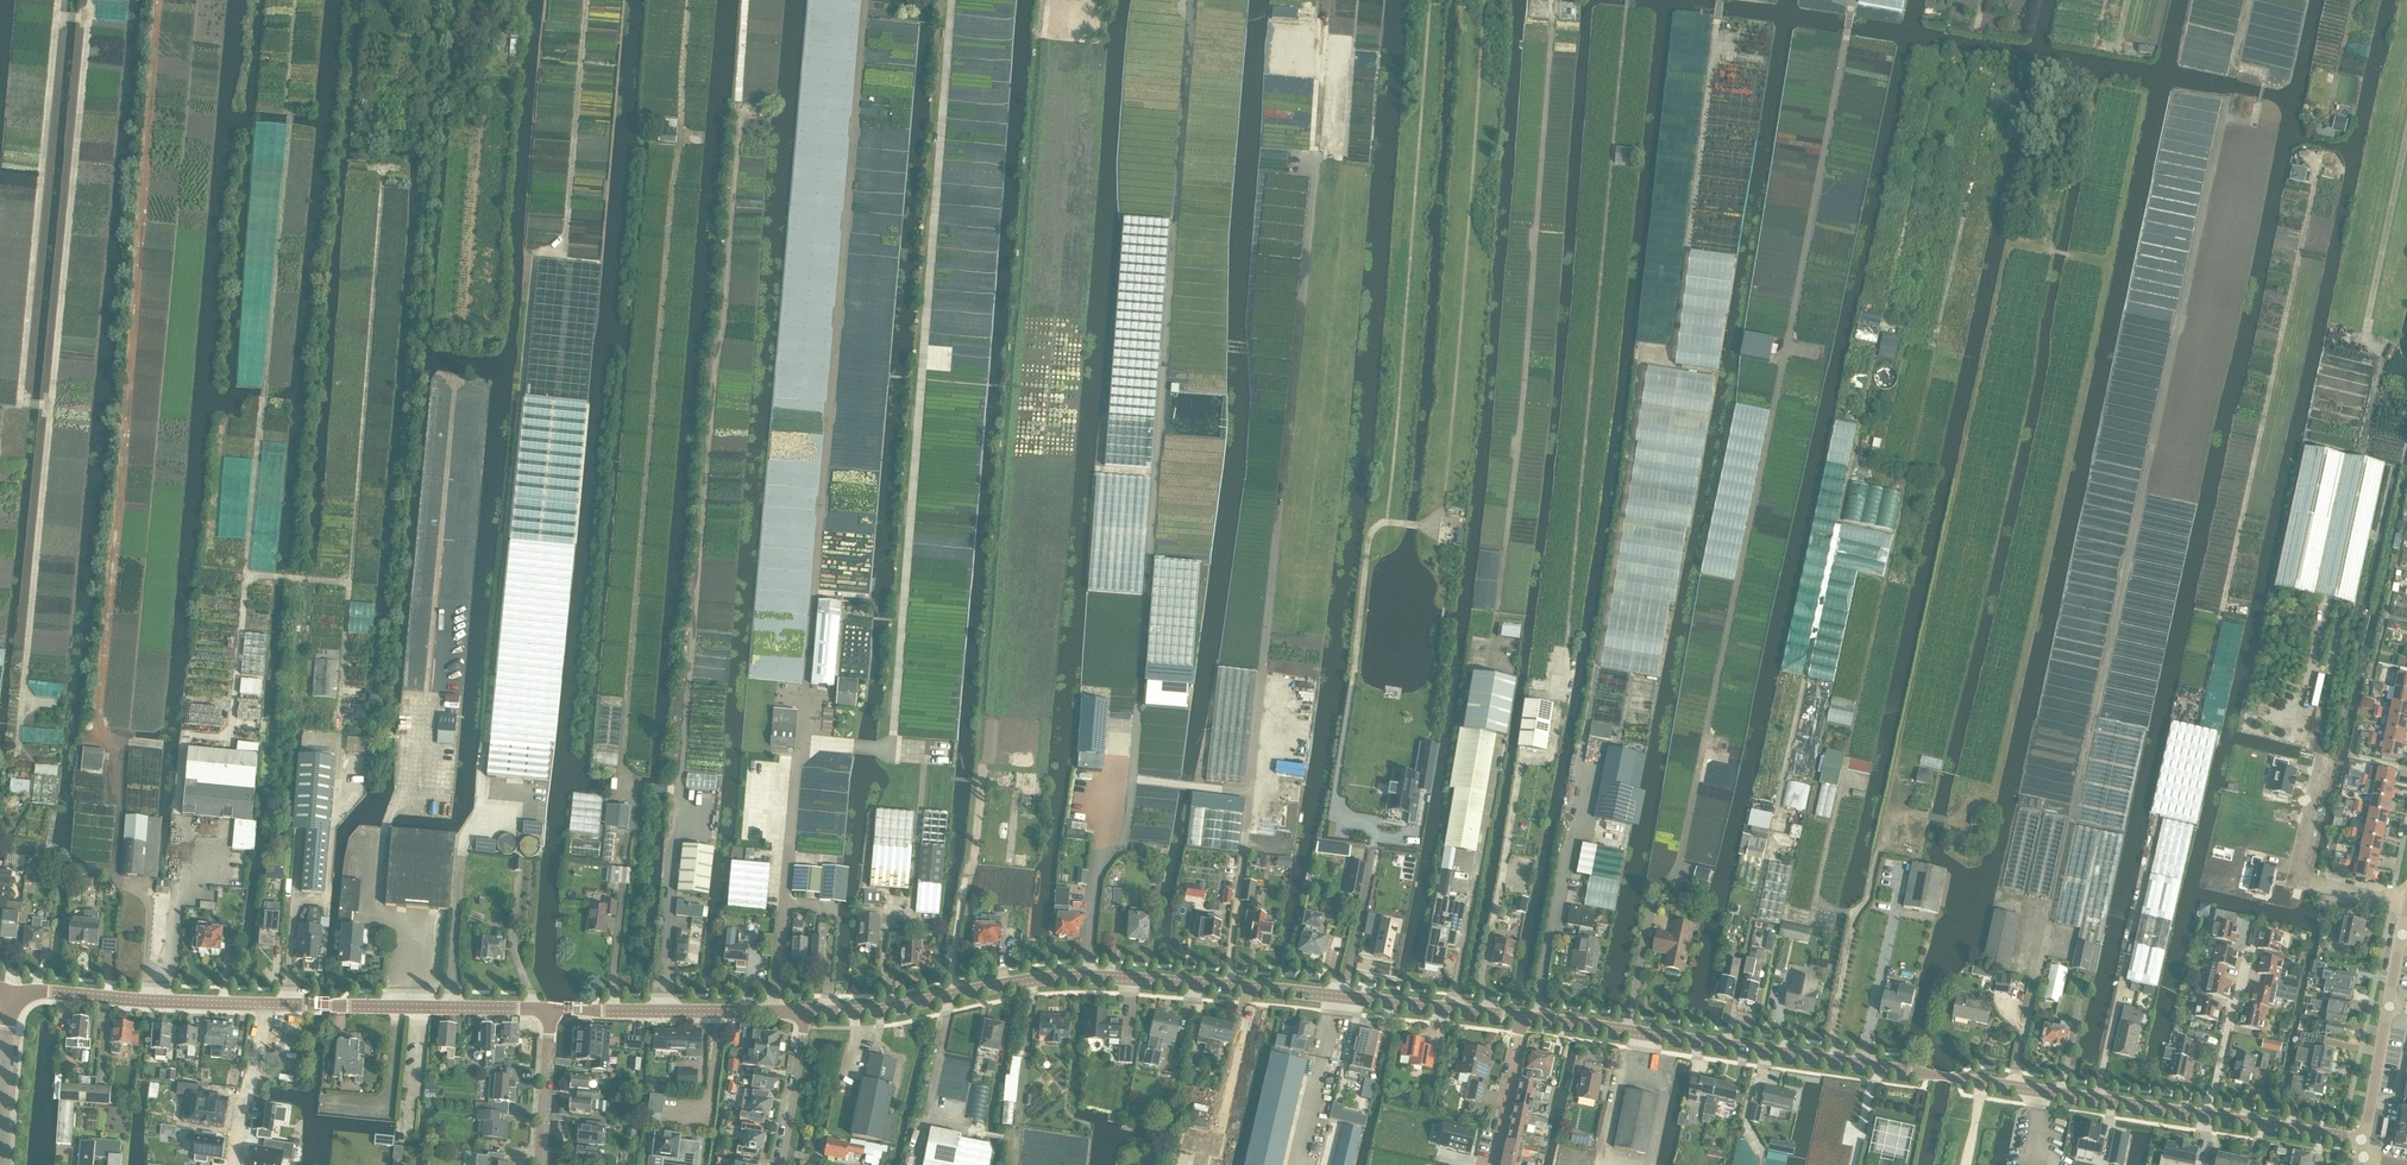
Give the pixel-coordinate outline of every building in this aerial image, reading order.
[(1859,3),(1902,11),(1904,0),(1859,0),(1859,3)] [(1273,8),(1272,19),(1297,21),(1297,9),(1273,8)] [(2140,45),(2138,52),(2154,55),(2155,48),(2140,45)] [(2346,133),(2348,120),(2336,117),(2333,131),(2346,133)] [(660,127),(658,143),(676,144),(677,128),(676,128),(677,121),(663,119),(662,127),(660,127)] [(2316,137),(2334,141),(2335,134),(2332,129),(2327,128),(2324,131),(2317,130),(2316,137)] [(1616,164),(1634,165),(1635,149),(1618,148),(1616,164)] [(2290,180),(2305,183),(2308,169),(2292,166),(2290,180)] [(1123,218),(1105,466),(1151,469),(1170,222),(1123,218)] [(1733,257),(1691,251),(1676,365),(1718,370),(1733,257)] [(1862,309),(1859,324),(1880,328),(1883,313),(1862,309)] [(1746,333),(1741,357),(1769,362),(1774,338),(1746,333)] [(1884,334),(1879,355),(1895,359),(1900,337),(1884,334)] [(1602,668),(1658,677),(1671,602),(1675,603),(1713,378),(1649,367),(1636,441),(1639,441),(1602,668)] [(510,543),(491,739),(551,745),(554,745),(573,550),(586,421),(588,403),(525,397),(510,543)] [(2276,588),(2336,601),(2356,606),(2387,465),(2307,448),(2276,588)] [(1097,475),(1088,591),(1142,595),(1151,479),(1097,475)] [(1155,560),(1147,665),(1145,682),(1191,685),(1201,564),(1155,560)] [(840,618),(841,603),(818,601),(817,616),(811,684),(834,686),(840,618)] [(250,612),(249,627),(270,629),(272,614),(250,612)] [(1498,637),(1519,640),(1521,623),(1501,620),(1498,637)] [(269,636),(246,634),(242,674),(265,677),(269,636)] [(306,676),(314,676),(313,697),(336,699),(338,663),(339,651),(316,650),(315,662),(307,661),(307,663),(306,676)] [(1219,667),(1210,746),(1206,780),(1244,784),(1256,671),(1219,667)] [(1445,847),(1475,852),(1495,735),(1505,736),(1515,680),(1473,673),(1463,729),(1460,729),(1450,788),(1455,789),(1445,847)] [(2397,689),(2406,691),(2406,676),(2400,674),(2397,689)] [(241,679),(240,694),(261,696),(262,681),(241,679)] [(838,681),(836,705),(856,707),(858,683),(838,681)] [(1147,682),(1145,706),(1186,709),(1187,685),(1147,682)] [(2388,686),(2373,683),(2372,689),(2387,692),(2388,686)] [(2394,702),(2406,705),(2406,691),(2397,689),(2394,702)] [(2361,708),(2373,711),(2374,701),(2363,698),(2361,708)] [(1078,753),(1077,769),(1082,769),(1082,768),(1102,770),(1103,755),(1104,756),(1105,748),(1104,748),(1108,701),(1082,699),(1078,753)] [(1525,700),(1518,747),(1546,752),(1553,704),(1525,700)] [(2391,715),(2406,719),(2406,705),(2394,702),(2391,715)] [(774,709),(771,745),(794,748),(798,711),(774,709)] [(455,733),(457,715),(439,714),(438,731),(455,733)] [(2388,729),(2405,732),(2406,724),(2406,719),(2391,715),(2388,729)] [(1612,725),(1592,722),(1589,737),(1610,741),(1612,725)] [(2173,723),(2154,804),(2151,814),(2196,825),(2217,733),(2173,723)] [(2388,729),(2386,742),(2402,746),(2405,732),(2388,729)] [(2362,732),(2361,737),(2369,739),(2377,740),(2378,735),(2370,733),(2362,732)] [(491,739),(487,777),(548,783),(551,745),(491,739)] [(2386,742),(2383,756),(2400,760),(2402,746),(2386,742)] [(189,748),(183,814),(235,819),(232,849),(250,851),(252,851),(254,851),(257,822),(256,821),(252,821),(258,754),(259,745),(256,744),(256,743),(252,743),(252,744),(238,743),(237,752),(189,748)] [(1389,785),(1387,796),(1389,797),(1390,797),(1389,806),(1410,809),(1409,815),(1407,824),(1415,826),(1421,796),(1420,795),(1421,791),(1429,792),(1437,746),(1424,744),(1424,745),(1430,746),(1429,756),(1422,755),(1418,778),(1415,778),(1415,777),(1394,774),(1392,785),(1391,785),(1389,785)] [(1638,789),(1629,787),(1636,752),(1609,747),(1594,817),(1631,824),(1638,789)] [(83,748),(80,771),(102,774),(105,751),(83,748)] [(1816,815),(1831,819),(1838,787),(1845,753),(1828,749),(1826,758),(1822,757),(1818,771),(1823,772),(1820,783),(1823,783),(1816,815)] [(293,829),(294,829),(306,830),(301,892),(323,894),(328,832),(334,757),(299,754),(293,829)] [(1704,782),(1720,785),(1731,788),(1736,765),(1728,763),(1709,758),(1704,782)] [(1872,764),(1851,758),(1848,769),(1869,775),(1872,764)] [(2277,768),(2272,792),(2279,794),(2279,796),(2288,799),(2288,796),(2291,796),(2293,787),(2294,787),(2296,780),(2295,780),(2297,771),(2288,769),(2289,762),(2275,759),(2273,767),(2277,768)] [(36,765),(32,804),(55,806),(58,767),(36,765)] [(1919,769),(1912,804),(1926,807),(1930,785),(1933,772),(1919,769)] [(2380,769),(2377,783),(2395,786),(2398,772),(2380,769)] [(2351,771),(2349,777),(2351,777),(2360,779),(2368,780),(2369,776),(2362,775),(2362,773),(2351,771)] [(2345,777),(2343,786),(2344,786),(2350,787),(2352,778),(2346,777),(2345,777)] [(1787,781),(1782,806),(1804,811),(1810,787),(1787,781)] [(2377,783),(2374,796),(2392,800),(2395,786),(2377,783)] [(1854,791),(1853,796),(1865,799),(1866,794),(1854,791)] [(573,793),(571,816),(569,832),(599,835),(603,796),(573,793)] [(1245,799),(1193,793),(1191,808),(1187,846),(1239,852),(1245,799)] [(2374,796),(2371,809),(2389,813),(2392,800),(2374,796)] [(2019,804),(2041,809),(2042,801),(2020,797),(2019,804)] [(1974,805),(1970,825),(1985,828),(1990,808),(1974,805)] [(607,806),(605,827),(601,863),(613,864),(617,828),(627,829),(629,808),(607,806)] [(2022,808),(2004,886),(2050,896),(2067,818),(2022,808)] [(2336,808),(2334,816),(2342,817),(2344,808),(2336,808)] [(1744,834),(1740,854),(1742,855),(1763,860),(1772,813),(1770,813),(1763,811),(1752,809),(1748,826),(1752,827),(1751,830),(1750,835),(1744,834)] [(2371,809),(2369,823),(2386,827),(2389,813),(2371,809)] [(908,889),(914,824),(915,813),(876,810),(876,821),(870,886),(908,889)] [(942,885),(945,850),(948,813),(924,811),(924,822),(922,848),(920,848),(917,883),(918,883),(916,912),(939,914),(942,885)] [(2247,814),(2244,825),(2254,827),(2251,841),(2279,848),(2283,830),(2276,829),(2278,821),(2247,814)] [(122,875),(143,877),(146,835),(156,835),(158,816),(154,816),(154,819),(126,817),(122,875)] [(2127,980),(2144,983),(2157,986),(2181,882),(2194,826),(2163,819),(2151,876),(2127,980)] [(2369,823),(2366,836),(2383,840),(2386,827),(2369,823)] [(1792,825),(1790,836),(1800,838),(1802,827),(1792,825)] [(2078,941),(2091,944),(2096,945),(2096,946),(2102,947),(2106,928),(2104,928),(2113,889),(2124,837),(2076,827),(2065,878),(2055,924),(2081,929),(2078,941)] [(385,905),(442,910),(449,911),(456,835),(392,830),(385,905)] [(2366,836),(2363,850),(2380,853),(2383,840),(2366,836)] [(1327,844),(1316,843),(1315,852),(1326,854),(1327,844)] [(1589,876),(1584,905),(1614,911),(1620,882),(1619,881),(1624,851),(1582,843),(1576,874),(1589,876)] [(35,846),(11,844),(10,855),(5,855),(4,867),(24,869),(25,857),(34,858),(35,846)] [(677,892),(708,896),(714,849),(683,845),(677,892)] [(2363,850),(2360,863),(2377,867),(2380,853),(2363,850)] [(2336,852),(2334,858),(2343,860),(2343,859),(2351,861),(2352,856),(2344,854),(2336,852)] [(1742,855),(1735,887),(1756,891),(1763,860),(1742,855)] [(515,857),(514,871),(522,872),(524,858),(515,857)] [(2255,867),(2249,891),(2257,892),(2256,895),(2265,897),(2266,895),(2269,895),(2271,887),(2273,879),(2272,879),(2274,870),(2261,867),(2262,860),(2253,858),(2251,866),(2255,867)] [(731,861),(727,907),(766,911),(766,909),(767,887),(769,865),(731,861)] [(1346,892),(1346,893),(1359,896),(1365,864),(1352,862),(1348,880),(1355,882),(1353,894),(1346,892)] [(1757,919),(1780,924),(1793,868),(1770,863),(1757,919)] [(1938,913),(1947,870),(1913,863),(1904,907),(1938,913)] [(2360,863),(2357,877),(2374,881),(2377,867),(2360,863)] [(809,893),(812,868),(794,866),(791,892),(809,893)] [(93,873),(99,879),(105,873),(99,867),(93,873)] [(608,867),(607,882),(614,883),(616,868),(608,867)] [(820,900),(839,902),(842,869),(823,867),(820,900)] [(1697,867),(1694,878),(1708,882),(1711,871),(1697,867)] [(3,918),(1,937),(17,939),(18,927),(19,927),(19,926),(18,925),(19,914),(21,914),(22,914),(23,904),(22,904),(9,903),(7,903),(9,878),(12,878),(12,872),(0,871),(0,918),(3,918)] [(1427,949),(1424,966),(1442,969),(1444,957),(1446,958),(1448,945),(1454,946),(1456,934),(1461,934),(1467,899),(1456,897),(1457,894),(1450,893),(1452,878),(1436,875),(1434,885),(1438,886),(1430,929),(1431,930),(1428,948),(1427,949)] [(349,927),(350,912),(358,912),(361,881),(342,880),(339,927),(343,928),(340,964),(359,965),(360,955),(362,955),(362,949),(362,948),(363,928),(349,927)] [(156,886),(155,893),(169,895),(169,888),(167,887),(168,882),(158,881),(158,886),(156,886)] [(1252,882),(1244,881),(1241,901),(1248,902),(1252,882)] [(1056,887),(1054,914),(1058,914),(1056,935),(1057,935),(1059,938),(1063,938),(1066,936),(1067,936),(1078,937),(1079,924),(1081,924),(1082,916),(1068,915),(1070,888),(1056,887)] [(1121,907),(1123,890),(1113,889),(1112,907),(1121,907)] [(2296,889),(2294,897),(2300,898),(2302,891),(2296,889)] [(1225,890),(1223,904),(1230,905),(1232,891),(1225,890)] [(881,892),(864,891),(864,905),(880,905),(881,892)] [(1692,905),(1704,908),(1707,896),(1695,894),(1692,905)] [(605,933),(607,915),(614,916),(616,902),(606,901),(605,906),(590,905),(587,931),(605,933)] [(689,905),(690,902),(678,901),(676,916),(702,919),(704,907),(689,905)] [(201,902),(201,909),(215,910),(216,903),(201,902)] [(2320,902),(2318,909),(2334,913),(2336,906),(2320,902)] [(260,927),(259,945),(274,946),(274,945),(275,933),(278,933),(278,932),(279,914),(280,905),(265,903),(264,914),(265,914),(264,927),(260,927)] [(878,917),(866,916),(867,905),(859,905),(859,916),(858,916),(857,945),(877,945),(878,917)] [(1567,925),(1581,927),(1592,929),(1595,911),(1570,906),(1567,925)] [(321,922),(322,908),(308,907),(307,921),(321,922)] [(1137,941),(1138,942),(1143,943),(1144,942),(1144,941),(1146,941),(1148,917),(1141,917),(1142,909),(1130,908),(1127,939),(1137,940),(1137,941)] [(2337,944),(2340,944),(2360,949),(2366,922),(2351,919),(2353,910),(2344,908),(2337,944)] [(2210,938),(2208,945),(2217,947),(2223,949),(2225,941),(2234,943),(2238,927),(2236,926),(2238,916),(2238,915),(2216,910),(2216,911),(2214,922),(2216,922),(2213,938),(2210,937),(2210,938)] [(482,923),(485,916),(472,911),(467,924),(480,929),(482,923)] [(2009,968),(2021,916),(1995,911),(1984,963),(2009,968)] [(1252,943),(1253,944),(1256,944),(1258,944),(1268,946),(1271,927),(1263,925),(1265,916),(1247,913),(1245,923),(1252,924),(1249,943),(1252,943)] [(1310,936),(1312,927),(1319,929),(1321,920),(1319,916),(1306,913),(1303,925),(1305,926),(1299,951),(1301,951),(1303,954),(1307,955),(1309,953),(1320,955),(1324,939),(1310,936)] [(1369,914),(1365,932),(1378,935),(1374,956),(1390,960),(1392,946),(1397,947),(1400,936),(1395,935),(1396,927),(1381,924),(1383,917),(1369,914)] [(1726,922),(1725,930),(1730,931),(1733,915),(1730,914),(1728,923),(1726,922)] [(1211,941),(1213,941),(1215,942),(1216,941),(1219,942),(1221,923),(1219,923),(1220,916),(1208,915),(1207,922),(1201,921),(1200,931),(1199,933),(1199,935),(1199,939),(1211,941)] [(1735,917),(1733,926),(1741,927),(1743,918),(1735,917)] [(33,918),(33,929),(25,928),(23,949),(42,950),(44,930),(49,931),(49,922),(47,922),(47,919),(42,918),(42,919),(33,918)] [(997,936),(1001,936),(1002,926),(982,924),(982,918),(975,918),(973,945),(974,946),(975,947),(980,947),(981,946),(983,946),(983,944),(996,946),(997,936)] [(99,922),(64,919),(63,930),(71,931),(70,943),(81,944),(86,945),(86,944),(98,945),(99,922)] [(807,940),(801,939),(802,922),(793,921),(792,932),(793,933),(791,959),(806,960),(807,940)] [(1654,951),(1668,954),(1665,968),(1684,972),(1694,926),(1675,922),(1672,935),(1658,932),(1654,951)] [(206,955),(208,953),(209,953),(221,953),(223,930),(206,929),(207,924),(198,924),(197,940),(195,940),(192,942),(192,949),(194,951),(197,951),(197,952),(199,952),(200,955),(206,955)] [(819,924),(818,937),(812,937),(810,960),(823,961),(826,925),(819,924)] [(1783,929),(1781,935),(1782,936),(1808,941),(1811,931),(1784,925),(1783,929)] [(298,949),(297,959),(316,961),(317,947),(320,947),(322,927),(300,926),(299,941),(296,941),(295,949),(298,949)] [(1598,942),(1593,941),(1595,933),(1579,930),(1572,971),(1593,974),(1598,942)] [(726,945),(725,960),(729,961),(728,962),(734,963),(735,961),(737,962),(736,968),(746,969),(746,963),(748,947),(734,946),(735,939),(739,939),(740,932),(728,931),(727,945),(726,945)] [(698,943),(684,941),(685,933),(677,932),(677,940),(679,941),(676,963),(695,965),(698,943)] [(2267,951),(2265,958),(2280,962),(2281,961),(2282,953),(2279,953),(2283,937),(2261,932),(2258,949),(2267,951)] [(494,939),(484,939),(483,951),(477,951),(476,959),(482,960),(483,961),(486,963),(490,963),(492,961),(492,960),(504,961),(506,934),(498,933),(497,939),(494,939)] [(1515,944),(1496,941),(1492,964),(1510,967),(1515,944)] [(901,963),(901,966),(909,967),(909,969),(922,970),(922,963),(921,963),(922,942),(912,942),(912,948),(901,947),(901,963)] [(2073,968),(2096,973),(2102,948),(2096,947),(2096,946),(2096,945),(2091,944),(2090,945),(2078,942),(2073,968)] [(2211,962),(2209,970),(2224,973),(2225,967),(2235,969),(2238,952),(2223,949),(2217,947),(2213,963),(2211,962)] [(763,949),(762,957),(772,958),(773,949),(763,949)] [(1747,1003),(1748,1005),(1752,1006),(1754,1004),(1756,1005),(1760,986),(1761,980),(1752,978),(1755,965),(1765,967),(1768,953),(1758,950),(1755,962),(1748,960),(1739,1001),(1747,1003)] [(1810,966),(1823,969),(1825,960),(1813,957),(1810,966)] [(2267,976),(2266,983),(2298,990),(2300,982),(2286,979),(2287,971),(2282,970),(2283,962),(2281,961),(2280,962),(2265,958),(2262,957),(2258,974),(2267,976)] [(1735,961),(1731,979),(1721,977),(1717,996),(1719,997),(1720,999),(1724,999),(1725,998),(1733,1000),(1741,962),(1735,961)] [(2318,973),(2316,979),(2354,987),(2356,976),(2337,972),(2336,978),(2326,976),(2328,965),(2316,962),(2314,972),(2318,973)] [(2052,965),(2048,964),(2047,970),(2050,971),(2043,1000),(2060,1003),(2068,969),(2052,965)] [(2207,994),(2206,994),(2213,996),(2228,999),(2232,983),(2222,981),(2224,973),(2209,970),(2207,978),(2210,979),(2207,994)] [(1999,973),(1995,991),(2009,994),(2013,976),(1999,973)] [(2075,974),(2070,995),(2084,998),(2089,977),(2075,974)] [(1790,988),(1787,1006),(1813,1012),(1817,994),(1815,993),(1817,981),(1812,980),(1795,977),(1793,988),(1790,988)] [(2351,999),(2354,987),(2316,979),(2315,984),(2334,988),(2332,995),(2351,999)] [(2158,987),(2157,986),(2144,983),(2139,1007),(2153,1010),(2158,987)] [(2255,988),(2251,1004),(2255,1005),(2270,1008),(2270,1009),(2273,1009),(2275,999),(2295,1003),(2298,990),(2266,983),(2264,990),(2255,988)] [(1884,1000),(1881,1013),(1888,1014),(1887,1020),(1898,1022),(1903,1019),(1905,1010),(1901,1010),(1902,1005),(1912,1007),(1915,990),(1901,987),(1899,996),(1885,993),(1885,996),(1884,1000)] [(2199,1001),(2196,1017),(2217,1021),(2221,1005),(2211,1003),(2213,996),(2206,994),(2207,994),(2198,992),(2196,1000),(2199,1001)] [(2311,1005),(2348,1013),(2351,1001),(2332,997),(2330,1003),(2312,1000),(2311,1005)] [(1958,998),(1953,1017),(1988,1024),(1992,1005),(1958,998)] [(2268,1016),(2270,1009),(2270,1008),(2255,1005),(2251,1004),(2250,1011),(2244,1010),(2240,1027),(2262,1031),(2265,1015),(2268,1016)] [(2346,1024),(2348,1013),(2311,1005),(2310,1010),(2328,1014),(2327,1020),(2346,1024)] [(2124,1007),(2114,1053),(2135,1057),(2143,1019),(2133,1017),(2134,1009),(2124,1007)] [(1087,1012),(1085,1040),(1105,1041),(1105,1039),(1120,1040),(1121,1021),(1106,1020),(1107,1013),(1087,1012)] [(1158,1037),(1163,1038),(1174,1041),(1179,1019),(1155,1013),(1150,1035),(1151,1035),(1147,1050),(1146,1049),(1143,1063),(1157,1066),(1160,1053),(1155,1051),(1158,1037)] [(1040,1037),(1047,1037),(1047,1043),(1060,1044),(1060,1038),(1068,1039),(1069,1021),(1057,1020),(1057,1016),(1041,1015),(1040,1037)] [(66,1039),(65,1048),(83,1049),(90,1050),(91,1042),(87,1041),(89,1020),(73,1019),(73,1020),(71,1021),(70,1025),(72,1026),(71,1040),(66,1039)] [(1202,1019),(1198,1037),(1197,1043),(1205,1045),(1203,1053),(1210,1055),(1217,1023),(1202,1019)] [(2318,1021),(2308,1019),(2307,1025),(2327,1029),(2326,1035),(2343,1038),(2346,1027),(2318,1021)] [(985,1022),(980,1048),(998,1052),(1003,1026),(999,1025),(997,1022),(992,1021),(990,1023),(985,1022)] [(112,1049),(120,1050),(121,1045),(138,1046),(139,1035),(132,1035),(133,1025),(130,1024),(130,1023),(125,1022),(125,1024),(115,1023),(112,1049)] [(206,1022),(204,1045),(211,1045),(210,1057),(217,1058),(221,1024),(206,1022)] [(2044,1044),(2063,1048),(2065,1038),(2068,1039),(2070,1030),(2071,1024),(2062,1022),(2060,1028),(2051,1026),(2046,1024),(2042,1041),(2044,1044)] [(2280,1026),(2282,1030),(2289,1026),(2286,1022),(2280,1026)] [(740,1023),(739,1034),(744,1034),(743,1039),(745,1039),(755,1040),(754,1050),(778,1053),(779,1042),(776,1042),(776,1036),(761,1034),(762,1032),(751,1031),(752,1025),(740,1023)] [(1217,1023),(1210,1055),(1216,1056),(1219,1042),(1228,1044),(1232,1027),(1217,1023)] [(221,1024),(217,1058),(221,1059),(223,1047),(225,1047),(224,1050),(235,1051),(237,1040),(232,1040),(233,1025),(221,1024)] [(1306,1062),(1295,1060),(1285,1057),(1287,1049),(1297,1052),(1301,1053),(1302,1047),(1304,1048),(1305,1044),(1310,1046),(1314,1027),(1297,1024),(1295,1028),(1292,1028),(1290,1039),(1277,1036),(1273,1054),(1271,1054),(1249,1145),(1245,1164),(1282,1164),(1306,1062)] [(166,1058),(167,1051),(169,1051),(171,1028),(163,1027),(162,1025),(157,1025),(156,1027),(154,1027),(152,1050),(156,1050),(155,1057),(166,1058)] [(457,1067),(458,1061),(454,1060),(456,1027),(439,1026),(438,1050),(448,1051),(447,1066),(457,1067)] [(479,1050),(480,1050),(480,1053),(477,1053),(475,1053),(473,1055),(472,1057),(473,1060),(475,1062),(477,1062),(480,1062),(482,1060),(482,1058),(481,1055),(484,1055),(484,1068),(493,1068),(493,1026),(479,1026),(479,1050)] [(494,1026),(494,1050),(507,1050),(507,1047),(518,1047),(518,1026),(500,1026),(494,1026)] [(188,1050),(188,1056),(194,1057),(196,1029),(188,1029),(187,1027),(183,1027),(182,1028),(180,1028),(179,1046),(180,1046),(179,1050),(188,1050)] [(579,1029),(577,1045),(609,1047),(611,1028),(597,1027),(596,1030),(590,1030),(589,1030),(579,1029)] [(1353,1055),(1349,1072),(1360,1075),(1361,1070),(1362,1070),(1370,1034),(1365,1033),(1364,1031),(1360,1030),(1359,1031),(1358,1031),(1353,1055)] [(699,1035),(684,1035),(685,1032),(655,1031),(654,1050),(685,1051),(685,1057),(699,1058),(700,1032),(699,1032),(699,1035)] [(732,1033),(730,1045),(731,1045),(732,1045),(737,1046),(739,1034),(736,1034),(733,1033),(732,1033)] [(2302,1033),(2300,1041),(2324,1046),(2326,1038),(2302,1033)] [(1360,1075),(1360,1077),(1367,1079),(1368,1071),(1374,1072),(1376,1060),(1382,1037),(1381,1036),(1380,1035),(1377,1034),(1375,1035),(1370,1034),(1362,1070),(1361,1070),(1360,1075)] [(2167,1048),(2165,1060),(2174,1062),(2171,1077),(2184,1080),(2193,1041),(2179,1038),(2176,1050),(2167,1048)] [(1402,1047),(1401,1057),(1399,1064),(1425,1068),(1430,1069),(1434,1049),(1421,1047),(1422,1041),(1407,1039),(1406,1048),(1402,1047)] [(2281,1049),(2280,1052),(2285,1053),(2286,1044),(2264,1039),(2262,1045),(2281,1049)] [(356,1078),(355,1083),(361,1084),(365,1045),(362,1044),(359,1043),(358,1041),(350,1040),(349,1042),(344,1041),(338,1041),(336,1043),(332,1079),(339,1079),(339,1081),(340,1081),(340,1080),(341,1080),(342,1069),(344,1069),(343,1077),(356,1078)] [(630,1041),(629,1049),(641,1050),(642,1043),(630,1041)] [(577,1045),(576,1061),(586,1062),(592,1062),(591,1070),(591,1071),(607,1072),(609,1047),(577,1045)] [(1119,1047),(1118,1062),(1132,1064),(1133,1049),(1119,1047)] [(2299,1048),(2297,1055),(2333,1062),(2336,1052),(2316,1047),(2315,1052),(2299,1048)] [(1459,1075),(1458,1082),(1468,1084),(1465,1100),(1479,1103),(1488,1062),(1484,1061),(1486,1052),(1465,1048),(1462,1063),(1460,1074),(1459,1075)] [(2202,1049),(2200,1062),(2209,1064),(2212,1051),(2202,1049)] [(743,1059),(743,1065),(773,1069),(774,1063),(777,1063),(778,1053),(754,1050),(753,1060),(743,1059)] [(1530,1052),(1526,1069),(1532,1071),(1531,1074),(1527,1073),(1526,1078),(1535,1080),(1541,1054),(1530,1052)] [(2232,1080),(2248,1084),(2252,1068),(2267,1071),(2270,1058),(2258,1055),(2257,1057),(2239,1053),(2232,1080)] [(1541,1054),(1535,1080),(1540,1081),(1542,1081),(1545,1082),(1547,1074),(1548,1074),(1552,1057),(1541,1054)] [(2300,1070),(2302,1063),(2312,1065),(2312,1069),(2331,1073),(2333,1062),(2297,1055),(2296,1062),(2294,1068),(2300,1070)] [(886,1116),(892,1088),(890,1088),(896,1062),(871,1056),(865,1083),(863,1082),(852,1136),(880,1143),(880,1142),(890,1145),(896,1118),(886,1116)] [(1013,1057),(1010,1078),(1017,1079),(1017,1077),(1020,1058),(1018,1058),(1013,1057)] [(633,1058),(632,1070),(640,1071),(641,1059),(633,1058)] [(494,1060),(493,1068),(494,1068),(518,1070),(519,1062),(494,1060)] [(989,1063),(987,1072),(994,1074),(996,1064),(989,1063)] [(189,1065),(188,1077),(195,1077),(196,1066),(189,1065)] [(1186,1065),(1185,1072),(1193,1074),(1194,1067),(1186,1065)] [(493,1068),(484,1068),(483,1077),(495,1077),(494,1103),(506,1103),(506,1104),(508,1104),(509,1103),(514,1104),(516,1084),(518,1084),(519,1073),(500,1071),(500,1069),(496,1068),(493,1068)] [(167,1070),(166,1081),(174,1082),(175,1071),(167,1070)] [(678,1071),(678,1086),(697,1086),(697,1071),(678,1071)] [(773,1091),(775,1081),(776,1076),(747,1071),(746,1076),(754,1077),(752,1087),(773,1091)] [(1577,1098),(1595,1102),(1601,1076),(1582,1072),(1581,1081),(1579,1080),(1577,1081),(1576,1088),(1577,1090),(1579,1090),(1577,1098)] [(2314,1100),(2315,1094),(2323,1096),(2327,1078),(2309,1074),(2308,1080),(2302,1079),(2302,1078),(2294,1076),(2291,1094),(2299,1096),(2299,1097),(2314,1100)] [(570,1089),(578,1089),(577,1099),(599,1100),(600,1091),(589,1090),(590,1077),(570,1076),(570,1089)] [(81,1086),(80,1102),(109,1105),(109,1104),(110,1093),(111,1088),(90,1087),(90,1078),(82,1077),(81,1086)] [(1693,1080),(1689,1101),(1698,1103),(1700,1094),(1707,1096),(1704,1115),(1702,1122),(1708,1123),(1710,1116),(1712,1106),(1714,1097),(1717,1082),(1702,1078),(1701,1082),(1693,1080)] [(1520,1081),(1517,1093),(1540,1099),(1541,1094),(1535,1092),(1536,1085),(1520,1081)] [(1717,1082),(1714,1097),(1728,1100),(1728,1103),(1735,1105),(1738,1090),(1731,1088),(1732,1085),(1717,1082)] [(178,1084),(176,1094),(186,1095),(182,1121),(201,1123),(201,1124),(211,1125),(223,1126),(225,1112),(226,1112),(228,1100),(215,1098),(213,1098),(207,1097),(205,1096),(205,1097),(201,1096),(202,1086),(178,1084)] [(59,1101),(56,1145),(58,1144),(71,1145),(74,1102),(80,1102),(81,1086),(80,1086),(60,1085),(60,1096),(59,1101)] [(368,1085),(363,1089),(367,1094),(371,1090),(368,1085)] [(426,1087),(425,1098),(435,1098),(436,1087),(426,1087)] [(1767,1087),(1763,1105),(1792,1112),(1796,1094),(1767,1087)] [(742,1105),(750,1107),(769,1110),(771,1101),(768,1100),(769,1095),(748,1091),(745,1090),(742,1105)] [(1625,1090),(1614,1148),(1646,1154),(1658,1096),(1625,1090)] [(1517,1093),(1514,1105),(1531,1109),(1532,1102),(1539,1103),(1540,1099),(1517,1093)] [(1433,1095),(1426,1094),(1424,1105),(1431,1106),(1433,1095)] [(650,1095),(648,1114),(662,1115),(664,1096),(650,1095)] [(570,1099),(569,1113),(590,1115),(591,1110),(601,1111),(601,1113),(608,1113),(609,1103),(570,1099)] [(254,1121),(253,1130),(258,1131),(257,1138),(271,1141),(274,1122),(285,1124),(287,1109),(275,1108),(275,1105),(267,1104),(267,1106),(256,1105),(255,1113),(254,1113),(254,1119),(253,1121),(254,1121)] [(638,1105),(630,1104),(629,1116),(638,1117),(638,1105)] [(1333,1104),(1329,1119),(1330,1119),(1364,1127),(1367,1118),(1341,1111),(1342,1106),(1333,1104)] [(742,1105),(739,1120),(743,1121),(763,1125),(764,1120),(768,1120),(769,1110),(750,1107),(742,1105)] [(1514,1105),(1512,1117),(1535,1122),(1536,1118),(1529,1116),(1531,1109),(1514,1105)] [(1751,1121),(1759,1123),(1763,1108),(1754,1106),(1751,1121)] [(505,1116),(515,1117),(515,1116),(479,1113),(479,1122),(485,1122),(484,1139),(506,1140),(507,1125),(504,1124),(505,1116)] [(1190,1116),(1188,1126),(1206,1130),(1208,1121),(1190,1116)] [(1512,1117),(1509,1129),(1526,1133),(1528,1126),(1534,1127),(1535,1122),(1512,1117)] [(1869,1157),(1904,1164),(1907,1164),(1915,1128),(1877,1119),(1869,1157)] [(578,1144),(597,1146),(601,1147),(602,1133),(605,1133),(606,1125),(587,1123),(587,1126),(579,1126),(579,1136),(577,1137),(577,1142),(578,1143),(578,1144)] [(627,1124),(625,1137),(634,1138),(635,1125),(627,1124)] [(2084,1124),(2078,1149),(2101,1154),(2104,1140),(2098,1139),(2100,1128),(2084,1124)] [(1444,1125),(1439,1146),(1469,1153),(1474,1133),(1444,1125)] [(745,1133),(744,1141),(763,1144),(765,1135),(762,1134),(763,1129),(742,1126),(741,1132),(745,1133)] [(1361,1130),(1345,1126),(1335,1164),(1352,1164),(1361,1130)] [(2395,1145),(2406,1148),(2406,1128),(2399,1126),(2395,1145)] [(924,1162),(939,1164),(955,1164),(960,1138),(961,1135),(930,1129),(924,1162)] [(1506,1141),(1537,1148),(1538,1143),(1525,1140),(1526,1133),(1509,1129),(1507,1141),(1506,1141)] [(193,1154),(193,1155),(195,1155),(194,1162),(207,1164),(208,1160),(208,1157),(213,1158),(221,1159),(221,1158),(223,1143),(223,1142),(216,1141),(217,1135),(203,1133),(202,1139),(195,1138),(195,1139),(196,1139),(193,1154)] [(649,1152),(654,1153),(653,1158),(663,1159),(662,1164),(698,1164),(701,1143),(679,1140),(680,1137),(671,1136),(671,1135),(665,1135),(656,1134),(655,1143),(651,1142),(649,1152)] [(2109,1163),(2119,1164),(2124,1164),(2129,1137),(2115,1134),(2109,1163)] [(375,1136),(374,1145),(393,1147),(394,1138),(375,1136)] [(992,1152),(989,1144),(960,1138),(955,1164),(989,1164),(992,1152)] [(1583,1138),(1582,1145),(1590,1146),(1591,1140),(1583,1138)] [(109,1159),(108,1164),(121,1164),(122,1157),(120,1157),(121,1142),(87,1139),(86,1142),(81,1142),(80,1151),(83,1151),(82,1159),(79,1159),(79,1164),(94,1164),(94,1158),(109,1159)] [(248,1164),(281,1164),(282,1160),(292,1161),(294,1145),(265,1141),(265,1142),(268,1142),(267,1148),(264,1148),(264,1149),(250,1147),(248,1164)] [(757,1158),(758,1154),(761,1154),(763,1144),(744,1141),(742,1149),(738,1149),(737,1155),(757,1158)] [(824,1157),(845,1161),(847,1152),(866,1155),(864,1163),(872,1164),(871,1164),(877,1164),(879,1158),(873,1157),(874,1151),(881,1152),(886,1153),(887,1147),(851,1141),(850,1145),(827,1141),(824,1157)] [(1503,1155),(1502,1158),(1511,1160),(1512,1155),(1520,1157),(1521,1157),(1522,1150),(1529,1151),(1537,1153),(1538,1148),(1537,1148),(1506,1141),(1503,1153),(1503,1155)] [(1154,1142),(1152,1149),(1160,1151),(1162,1144),(1154,1142)] [(1781,1142),(1778,1152),(1789,1154),(1791,1144),(1781,1142)] [(2161,1164),(2195,1164),(2196,1162),(2198,1149),(2189,1147),(2189,1144),(2187,1144),(2181,1143),(2179,1142),(2178,1145),(2168,1143),(2165,1156),(2165,1157),(2162,1156),(2161,1164)] [(721,1147),(720,1155),(727,1156),(728,1148),(721,1147)] [(616,1164),(616,1158),(597,1157),(597,1150),(577,1148),(576,1161),(616,1164)] [(2291,1164),(2313,1164),(2312,1163),(2313,1157),(2292,1152),(2291,1158),(2293,1158),(2291,1164)] [(476,1164),(504,1164),(505,1156),(488,1154),(488,1157),(477,1157),(476,1164)] [(2216,1164),(2248,1164),(2249,1160),(2219,1154),(2216,1164)] [(1520,1161),(1520,1159),(1521,1157),(1520,1157),(1512,1155),(1511,1160),(1502,1158),(1501,1164),(1519,1164),(1520,1161)]
